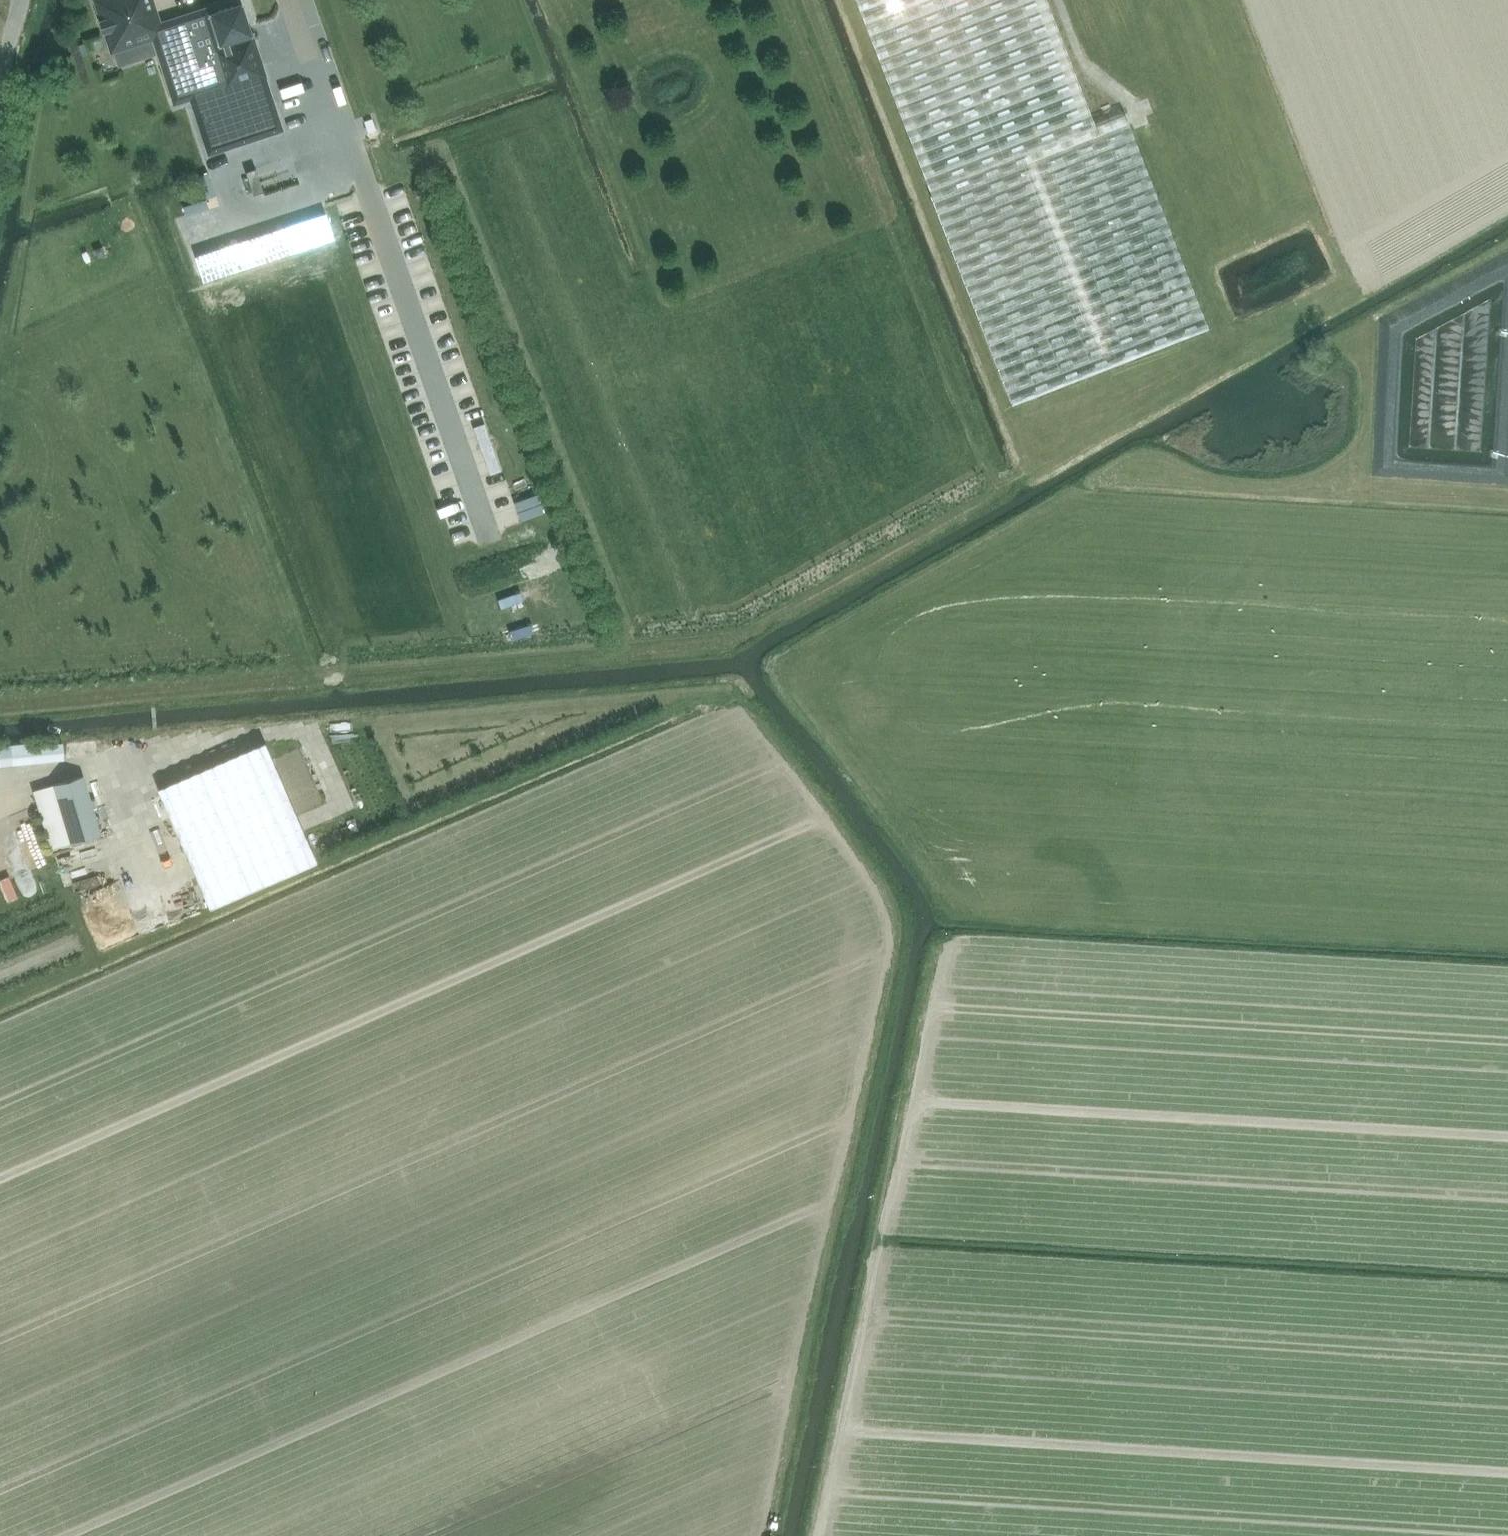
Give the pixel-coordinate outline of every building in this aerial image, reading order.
[(111,53),(154,39),(178,110),(194,104),(213,159),(287,134),(269,81),(270,81),(256,39),(255,40),(244,8),(213,18),(211,12),(163,28),(154,0),(94,0),(111,53)] [(927,190),(1011,404),(1205,329),(1121,114),(1094,124),(1046,0),(854,0),(927,190)] [(265,742),(158,789),(209,908),(317,861),(265,742)] [(1,747),(1,750),(0,750),(0,766),(64,759),(63,744),(31,747),(31,744),(1,747)] [(83,777),(33,792),(50,849),(100,835),(83,777)]
